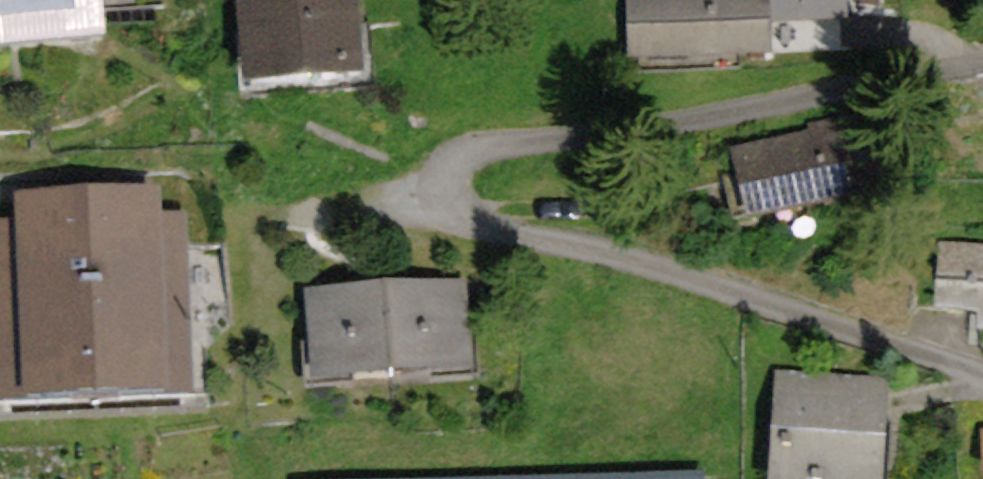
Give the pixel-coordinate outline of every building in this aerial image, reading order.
[(93,0),(0,0),(0,43),(93,42),(93,0)] [(222,83),(342,81),(340,0),(220,0),(222,83)] [(622,49),(760,50),(761,0),(623,0),(622,49)] [(801,138),(712,154),(726,230),(815,214),(801,138)] [(0,221),(0,402),(193,394),(185,214),(162,215),(161,191),(13,198),(14,220),(0,221)] [(927,311),(956,313),(954,350),(982,352),(982,254),(930,251),(927,311)] [(452,286),(292,288),(293,382),(453,380),(452,286)] [(752,478),(865,478),(876,379),(765,367),(752,478)]
